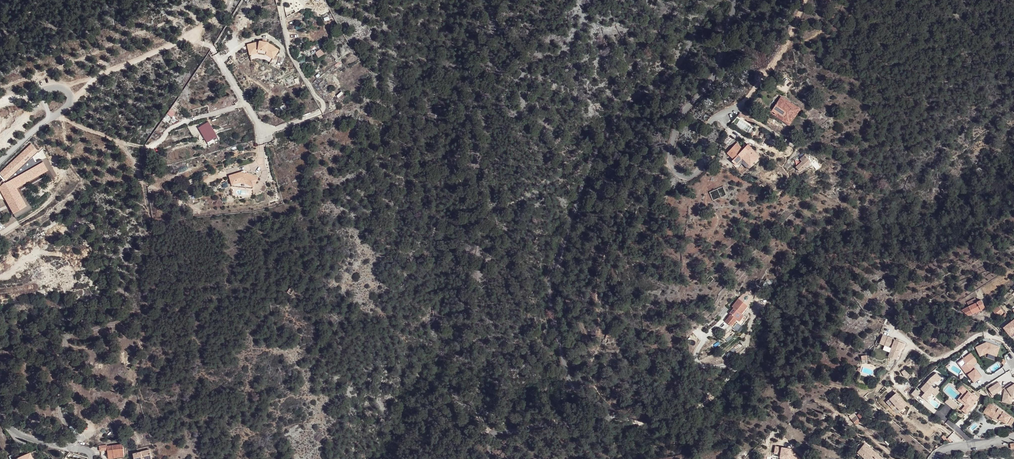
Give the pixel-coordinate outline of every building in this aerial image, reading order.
[(259,41),(246,43),(248,51),(260,48),(266,49),(276,56),(280,50),(270,43),(270,42),(259,40),(259,41)] [(260,48),(248,51),(249,54),(261,51),(264,52),(275,59),(276,56),(266,49),(260,48)] [(777,111),(777,117),(789,124),(799,108),(788,101),(786,105),(784,104),(786,100),(779,96),(771,111),(775,114),(777,111)] [(278,116),(288,111),(284,103),(274,108),(278,116)] [(736,124),(751,131),(756,121),(741,113),(736,124)] [(208,142),(217,136),(209,121),(199,127),(208,142)] [(741,156),(746,151),(750,145),(747,142),(746,144),(745,142),(741,147),(735,142),(727,153),(734,158),(732,161),(736,165),(742,157),(741,156)] [(30,159),(33,156),(38,151),(30,144),(23,152),(30,159)] [(13,214),(26,206),(16,188),(48,171),(42,159),(36,162),(33,156),(30,159),(23,152),(0,172),(0,174),(4,179),(3,180),(0,182),(0,187),(1,186),(4,189),(2,191),(9,201),(7,203),(9,205),(13,214)] [(800,172),(811,162),(807,157),(802,161),(796,167),(800,172)] [(229,175),(232,185),(239,183),(248,183),(256,186),(259,176),(247,172),(242,172),(229,175)] [(7,203),(9,201),(2,191),(4,189),(1,186),(0,187),(0,191),(7,203)] [(969,307),(962,310),(969,316),(977,312),(975,310),(980,307),(981,310),(985,308),(982,301),(978,302),(975,298),(967,303),(969,307)] [(739,324),(744,316),(748,308),(737,301),(732,310),(734,311),(731,316),(733,317),(728,326),(736,330),(739,324)] [(996,314),(1001,310),(998,306),(993,310),(996,314)] [(1005,313),(1002,309),(1001,310),(996,314),(999,317),(1005,313)] [(744,316),(739,324),(744,327),(749,319),(744,316)] [(1004,326),(1010,334),(1013,331),(1013,318),(1004,326)] [(902,341),(886,336),(883,345),(891,348),(888,356),(896,358),(902,341)] [(986,341),(976,346),(980,355),(987,351),(997,355),(1000,346),(986,341)] [(970,352),(959,361),(974,381),(981,375),(972,364),(977,360),(970,352)] [(926,393),(922,397),(926,400),(935,389),(932,386),(937,380),(933,376),(921,389),(926,393)] [(999,381),(988,388),(992,394),(1002,388),(1000,385),(1001,384),(999,381)] [(1006,385),(1003,397),(1012,399),(1012,396),(1013,394),(1013,383),(1012,384),(1009,386),(1006,385)] [(962,384),(958,389),(963,393),(958,399),(965,405),(961,409),(966,413),(978,398),(962,384)] [(945,402),(953,409),(957,404),(949,397),(945,402)] [(999,419),(1000,418),(1011,425),(1013,420),(1013,418),(990,402),(988,405),(990,407),(991,406),(994,407),(989,414),(994,417),(995,416),(999,419)] [(990,407),(988,405),(984,411),(989,414),(994,407),(991,406),(990,407)] [(852,419),(857,425),(861,421),(856,416),(852,419)] [(866,458),(869,458),(872,455),(874,452),(863,443),(856,451),(866,458)] [(106,451),(107,455),(112,454),(113,458),(124,456),(122,444),(106,446),(106,445),(99,446),(99,451),(106,451)] [(775,446),(774,454),(781,455),(780,458),(787,458),(789,458),(790,449),(775,446)] [(151,457),(149,449),(132,453),(134,458),(144,458),(151,457)]
